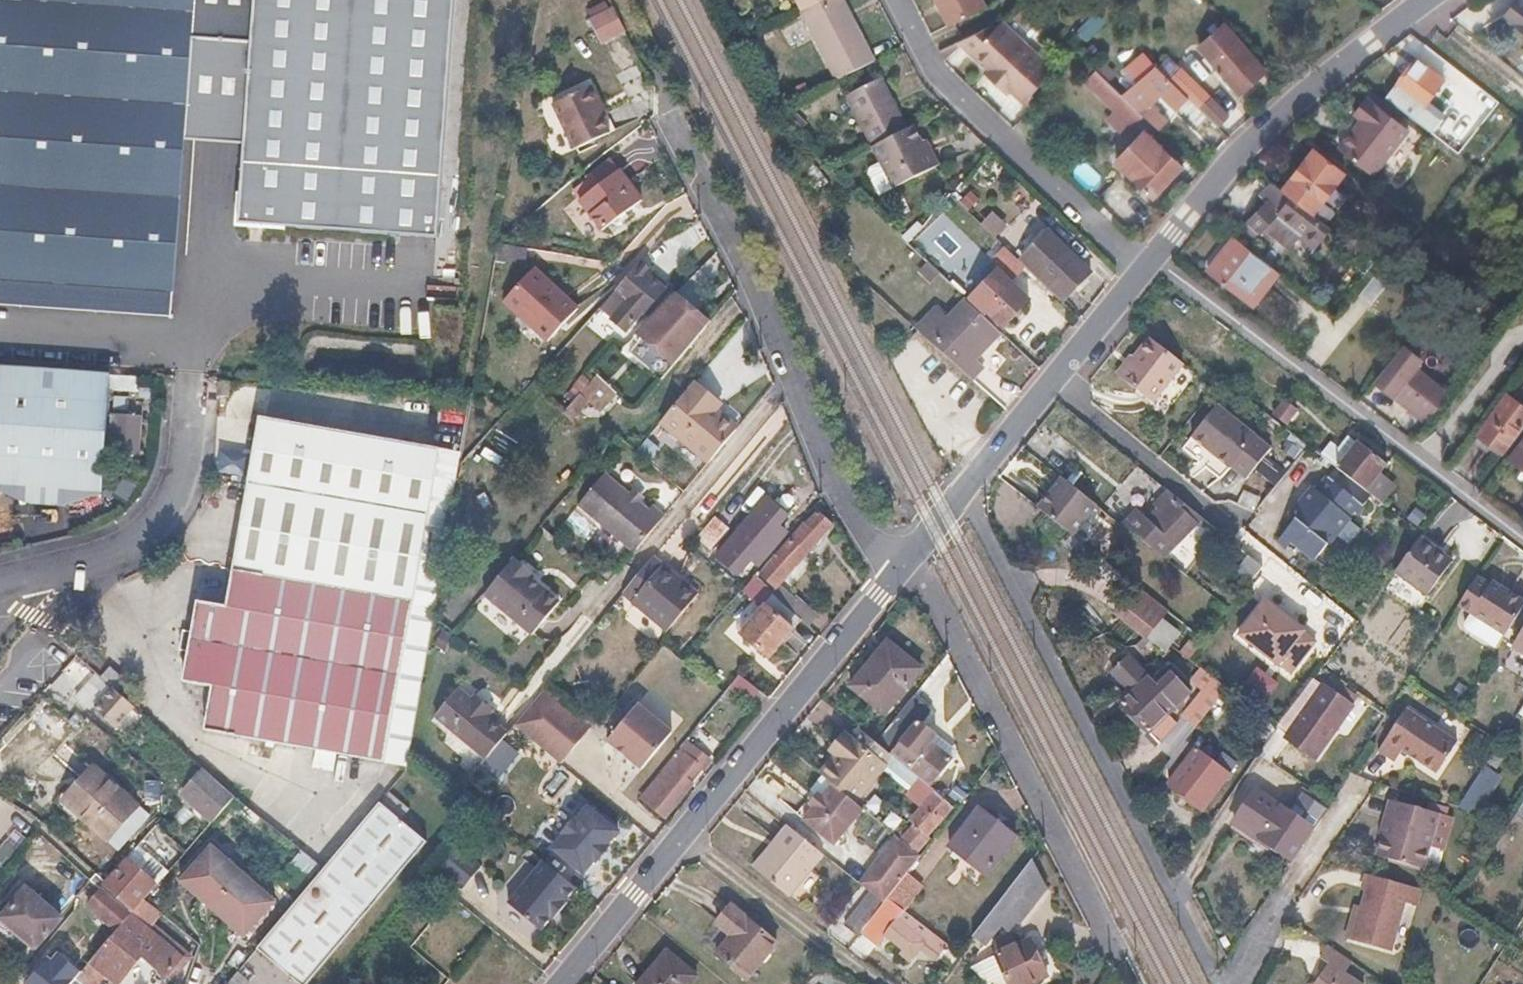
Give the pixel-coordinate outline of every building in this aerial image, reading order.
[(184,141),(191,39),(193,0),(0,0),(0,302),(171,314),(184,141)] [(184,141),(244,145),(238,226),(439,240),(455,0),(256,0),(253,43),(191,39),(184,141)] [(191,39),(253,43),(256,0),(193,0),(191,39)] [(805,11),(827,0),(799,0),(805,11)] [(805,11),(840,81),(877,61),(845,0),(827,0),(805,11)] [(952,26),(989,6),(986,0),(939,0),(952,26)] [(1507,20),(1522,32),(1522,0),(1507,20)] [(996,21),(961,39),(990,67),(998,75),(993,79),(1008,94),(1011,91),(1032,112),(1042,101),(1033,92),(1057,66),(1007,17),(999,25),(996,21)] [(1300,24),(1289,33),(1296,43),(1307,34),(1300,24)] [(1223,25),(1200,49),(1209,58),(1205,62),(1224,80),(1228,76),(1245,92),(1267,68),(1223,25)] [(1444,77),(1417,57),(1386,98),(1405,112),(1414,99),(1423,105),(1444,77)] [(1168,79),(1152,65),(1122,95),(1145,117),(1160,131),(1168,123),(1146,102),(1168,79)] [(1192,78),(1180,66),(1169,78),(1181,90),(1192,78)] [(990,67),(986,72),(993,79),(998,75),(990,67)] [(1085,77),(1087,84),(1122,116),(1135,128),(1145,117),(1122,95),(1093,68),(1085,77)] [(881,78),(847,95),(873,147),(908,128),(881,78)] [(1192,78),(1181,90),(1199,107),(1210,96),(1192,78)] [(601,107),(596,109),(587,91),(551,107),(574,153),(609,136),(602,121),(607,118),(601,107)] [(1228,114),(1210,96),(1199,107),(1217,125),(1228,114)] [(1360,116),(1366,121),(1360,129),(1357,128),(1341,150),(1353,158),(1376,175),(1410,131),(1371,101),(1360,116)] [(1195,106),(1187,114),(1205,132),(1213,123),(1195,106)] [(1122,116),(1114,124),(1128,136),(1135,128),(1122,116)] [(1024,120),(1017,127),(1028,137),(1034,130),(1024,120)] [(908,128),(873,147),(895,189),(942,164),(933,146),(927,149),(923,141),(915,124),(908,128)] [(1182,166),(1144,131),(1116,161),(1153,196),(1182,166)] [(929,138),(923,141),(927,149),(933,146),(929,138)] [(1343,171),(1313,148),(1281,189),(1311,212),(1343,171)] [(642,199),(611,159),(587,177),(595,188),(579,200),(602,229),(642,199)] [(1255,193),(1262,199),(1246,219),(1261,231),(1267,223),(1281,234),(1287,226),(1297,234),(1291,242),(1306,253),(1311,246),(1315,250),(1332,229),(1311,212),(1281,189),(1272,181),(1255,193)] [(1297,234),(1287,226),(1281,234),(1291,242),(1297,234)] [(1093,271),(1050,229),(1023,256),(1066,298),(1093,271)] [(1283,276),(1233,237),(1208,270),(1226,284),(1232,277),(1244,287),(1260,298),(1269,287),(1272,290),(1283,276)] [(988,262),(995,268),(1010,282),(1027,264),(1006,243),(988,262)] [(646,277),(635,267),(600,308),(626,331),(665,289),(648,274),(646,277)] [(995,268),(967,297),(969,299),(985,314),(987,311),(1004,327),(1028,300),(1013,285),(1010,282),(995,268)] [(545,338),(574,305),(534,270),(505,302),(545,338)] [(1232,277),(1226,284),(1239,294),(1244,287),(1232,277)] [(675,293),(671,296),(706,328),(710,323),(675,293)] [(706,328),(671,296),(635,332),(674,366),(706,328)] [(939,308),(926,322),(950,345),(946,350),(973,374),(983,362),(973,353),(998,327),(985,314),(969,299),(950,318),(939,308)] [(1150,335),(1131,358),(1119,373),(1152,400),(1184,362),(1150,335)] [(1131,358),(1127,354),(1114,370),(1119,373),(1131,358)] [(0,363),(0,482),(101,489),(109,372),(0,363)] [(1396,378),(1403,383),(1393,397),(1425,422),(1447,391),(1415,368),(1410,374),(1403,368),(1396,378)] [(618,390),(597,373),(564,412),(573,420),(591,399),(602,408),(618,390)] [(228,393),(229,377),(217,376),(216,392),(228,393)] [(714,400),(693,382),(664,419),(712,459),(738,427),(717,410),(710,404),(714,400)] [(1509,393),(1477,434),(1501,452),(1516,432),(1518,434),(1522,426),(1522,403),(1509,393)] [(721,406),(714,400),(710,404),(717,410),(721,406)] [(1271,448),(1218,405),(1192,435),(1230,466),(1246,479),(1271,448)] [(107,453),(140,454),(142,413),(109,412),(107,453)] [(259,418),(235,572),(412,603),(426,521),(440,449),(259,418)] [(1341,447),(1333,441),(1323,454),(1339,467),(1358,441),(1351,435),(1341,447)] [(659,449),(647,439),(639,450),(651,460),(659,449)] [(1360,440),(1358,441),(1339,467),(1342,469),(1365,487),(1368,489),(1382,471),(1389,462),(1360,440)] [(1511,460),(1522,470),(1522,444),(1511,460)] [(1342,469),(1335,477),(1359,496),(1365,487),(1342,469)] [(580,502),(636,549),(667,511),(653,499),(649,504),(607,470),(580,502)] [(1398,483),(1382,471),(1368,489),(1377,496),(1384,502),(1398,483)] [(1064,477),(1058,473),(1051,482),(1056,486),(1064,477)] [(1064,477),(1056,486),(1039,507),(1076,537),(1101,506),(1064,477)] [(1306,505),(1310,509),(1302,520),(1289,535),(1301,544),(1322,561),(1362,511),(1364,513),(1377,496),(1368,489),(1365,487),(1359,496),(1335,477),(1324,491),(1320,488),(1306,505)] [(1131,508),(1120,521),(1162,555),(1177,539),(1199,514),(1164,486),(1151,500),(1155,503),(1160,508),(1147,522),(1142,518),(1131,508)] [(752,530),(744,524),(718,553),(738,571),(752,555),(758,560),(784,530),(777,524),(786,514),(767,498),(750,517),(757,524),(752,530)] [(1160,508),(1155,503),(1142,518),(1147,522),(1160,508)] [(1310,509),(1306,505),(1297,516),(1302,520),(1310,509)] [(808,524),(806,522),(779,553),(778,552),(761,571),(758,568),(752,575),(771,592),(821,538),(836,524),(820,510),(808,524)] [(728,523),(714,512),(696,534),(709,545),(728,523)] [(1289,535),(1285,541),(1296,550),(1301,544),(1289,535)] [(1455,560),(1423,536),(1397,571),(1429,594),(1455,560)] [(1182,544),(1177,539),(1162,555),(1168,559),(1182,544)] [(656,554),(644,568),(624,593),(667,628),(700,590),(656,554)] [(514,559),(485,595),(533,634),(559,603),(529,579),(533,575),(514,559)] [(1251,567),(1243,561),(1230,578),(1239,584),(1251,567)] [(412,603),(235,572),(229,609),(197,604),(184,682),(215,688),(207,731),(384,762),(412,603)] [(1492,583),(1478,574),(1460,602),(1474,612),(1491,584),(1492,583)] [(741,587),(763,608),(739,633),(766,657),(800,619),(788,608),(771,592),(752,575),(741,587)] [(1492,583),(1491,584),(1504,592),(1507,588),(1495,580),(1492,583)] [(1491,584),(1474,612),(1469,620),(1473,632),(1497,647),(1522,606),(1522,598),(1507,588),(1504,592),(1491,584)] [(1138,586),(1117,613),(1148,638),(1171,611),(1138,586)] [(797,597),(788,608),(800,619),(807,626),(817,615),(797,597)] [(1282,609),(1267,598),(1241,633),(1282,664),(1283,662),(1295,671),(1319,639),(1307,630),(1308,628),(1293,618),(1291,621),(1280,613),(1282,609)] [(1282,609),(1280,613),(1291,621),(1293,618),(1282,609)] [(1515,645),(1522,650),(1522,632),(1515,645)] [(923,667),(886,637),(849,683),(885,713),(923,667)] [(110,667),(102,676),(115,687),(122,678),(110,667)] [(1150,676),(1122,702),(1160,742),(1180,724),(1168,712),(1176,704),(1191,690),(1174,671),(1158,685),(1150,676)] [(1202,683),(1211,690),(1195,707),(1206,716),(1230,688),(1210,672),(1202,683)] [(739,677),(730,687),(757,709),(766,698),(739,677)] [(1327,684),(1317,678),(1282,726),(1292,733),(1327,684)] [(1368,714),(1327,684),(1292,733),(1333,763),(1368,714)] [(592,728),(545,688),(515,723),(563,763),(592,728)] [(135,709),(114,689),(95,710),(115,730),(135,709)] [(437,710),(451,722),(446,728),(485,759),(505,735),(484,718),(490,710),(473,696),(466,704),(452,692),(437,710)] [(932,709),(914,694),(876,740),(879,743),(931,785),(953,757),(931,740),(936,733),(922,723),(932,709)] [(636,702),(606,739),(641,767),(672,731),(636,702)] [(1458,741),(1406,708),(1378,751),(1396,762),(1403,750),(1439,772),(1458,741)] [(451,722),(437,710),(429,719),(443,731),(446,728),(451,722)] [(856,724),(847,735),(870,754),(879,743),(876,740),(856,724)] [(838,754),(832,762),(822,774),(844,792),(849,796),(878,760),(870,754),(847,735),(834,750),(838,754)] [(711,759),(689,741),(644,797),(666,815),(688,786),(686,785),(681,780),(696,761),(702,766),(704,768),(711,759)] [(1170,765),(1178,771),(1169,783),(1201,809),(1225,777),(1184,746),(1170,765)] [(838,754),(834,750),(827,758),(832,762),(838,754)] [(702,766),(696,761),(681,780),(686,785),(702,766)] [(1500,774),(1484,763),(1458,803),(1473,815),(1500,774)] [(106,840),(121,824),(137,806),(95,769),(65,802),(106,840)] [(233,797),(203,770),(182,796),(212,821),(233,797)] [(954,804),(933,786),(912,812),(933,829),(954,804)] [(1256,789),(1235,819),(1293,858),(1328,808),(1302,791),(1288,811),(1256,789)] [(823,810),(826,813),(817,825),(848,849),(874,816),(849,796),(844,792),(835,803),(831,799),(823,810)] [(1443,813),(1397,799),(1380,855),(1426,868),(1443,813)] [(258,949),(299,983),(306,983),(383,893),(396,818),(379,804),(324,870),(258,949)] [(553,848),(584,873),(595,859),(597,861),(609,845),(607,843),(618,830),(588,805),(577,819),(575,817),(562,833),(564,834),(553,848)] [(1006,845),(969,816),(949,844),(985,872),(1006,845)] [(774,839),(778,843),(757,869),(789,894),(823,852),(787,823),(774,839)] [(121,824),(106,840),(115,848),(129,832),(121,824)] [(921,853),(896,833),(859,881),(871,891),(884,901),(887,897),(916,860),(921,853)] [(778,843),(774,839),(753,865),(757,869),(778,843)] [(944,850),(932,840),(921,853),(916,860),(929,870),(944,850)] [(275,902),(211,846),(180,882),(244,938),(275,902)] [(438,870),(462,890),(481,866),(457,847),(438,870)] [(128,858),(138,868),(147,858),(136,848),(128,858)] [(146,875),(157,884),(179,857),(169,848),(146,875)] [(102,886),(106,890),(132,913),(145,898),(157,884),(146,875),(138,868),(128,858),(108,880),(102,886)] [(544,859),(508,902),(541,929),(553,915),(555,917),(567,901),(565,900),(577,886),(570,880),(544,859)] [(1041,894),(1026,865),(966,943),(979,954),(995,933),(1001,937),(1009,928),(1012,931),(1041,894)] [(1366,890),(1370,891),(1364,910),(1356,940),(1394,951),(1409,902),(1421,906),(1426,890),(1370,874),(1366,890)] [(1,919),(34,947),(59,918),(27,890),(1,919)] [(90,908),(117,931),(132,913),(106,890),(90,908)] [(884,901),(871,891),(845,924),(858,934),(861,931),(884,901)] [(887,897),(884,901),(861,931),(878,944),(886,933),(914,954),(925,939),(942,951),(948,942),(887,897)] [(719,924),(734,936),(720,954),(750,978),(777,942),(733,907),(719,924)] [(1364,910),(1358,908),(1350,938),(1356,940),(1364,910)] [(114,983),(115,983),(141,954),(164,974),(180,955),(132,913),(117,931),(90,963),(114,983)] [(34,947),(1,919),(0,920),(0,936),(25,958),(34,947)] [(1329,966),(1317,983),(1358,983),(1344,975),(1353,961),(1330,945),(1320,960),(1329,966)] [(666,949),(638,983),(689,983),(697,974),(666,949)] [(998,965),(990,976),(996,980),(994,983),(1042,983),(1049,973),(1016,951),(1003,969),(998,965)] [(90,963),(78,977),(86,983),(114,983),(90,963)] [(249,982),(238,973),(228,983),(247,983),(249,982)]
